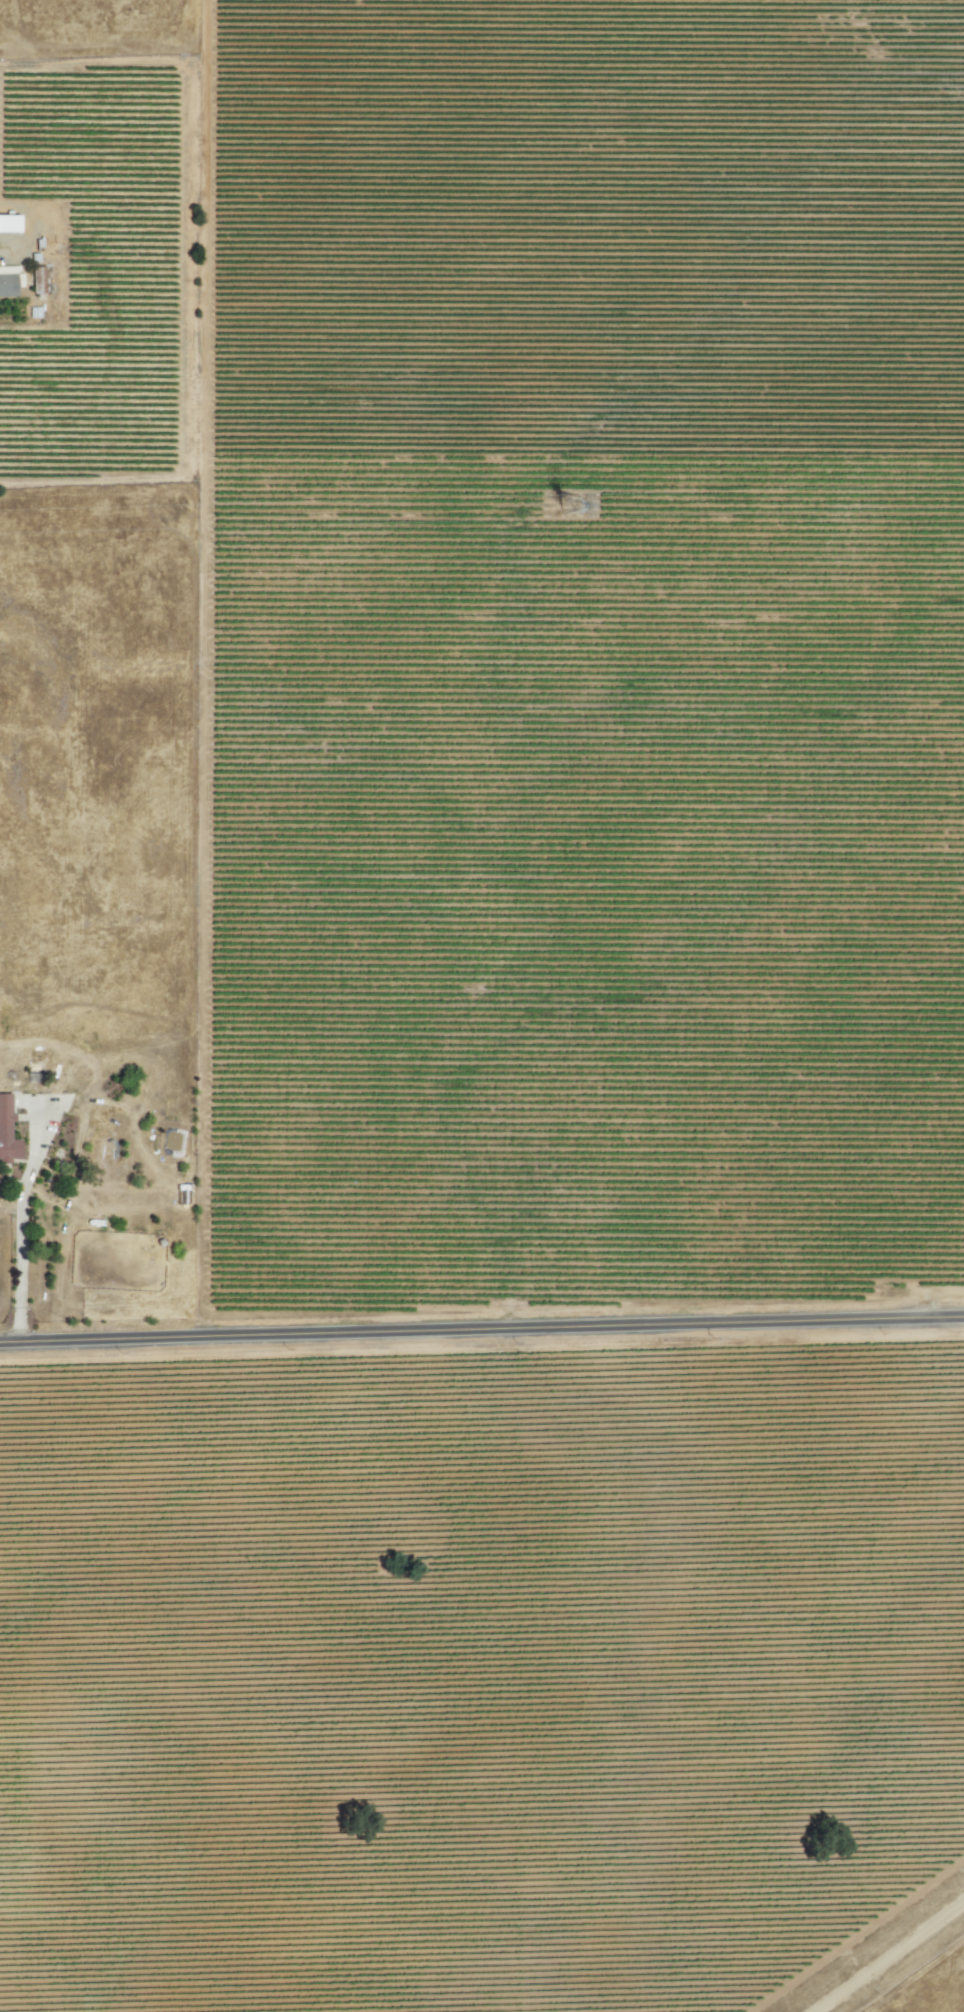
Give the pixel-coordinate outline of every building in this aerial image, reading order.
[(19,216),(0,216),(0,233),(19,233),(19,216)] [(16,297),(16,287),(22,286),(21,266),(0,267),(0,297),(16,297)] [(0,1093),(0,1162),(12,1162),(12,1157),(20,1158),(20,1139),(12,1138),(13,1112),(11,1112),(11,1093),(0,1093)]
